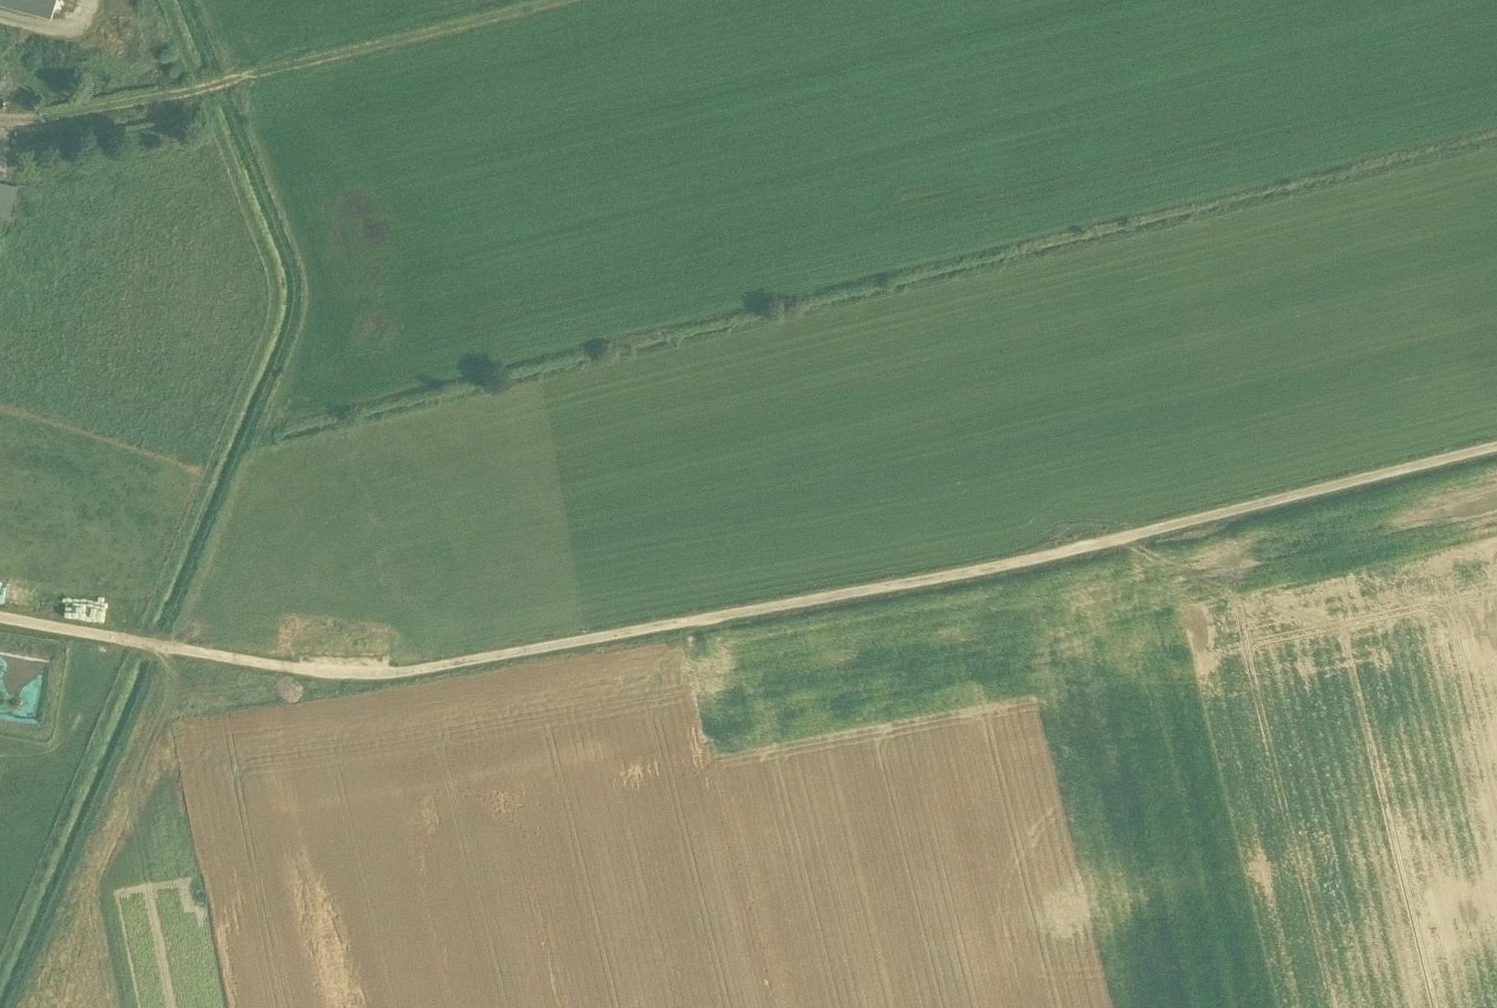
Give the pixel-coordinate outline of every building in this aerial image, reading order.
[(51,13),(55,0),(4,0),(51,13)] [(8,215),(17,185),(0,180),(0,213),(8,215)]
